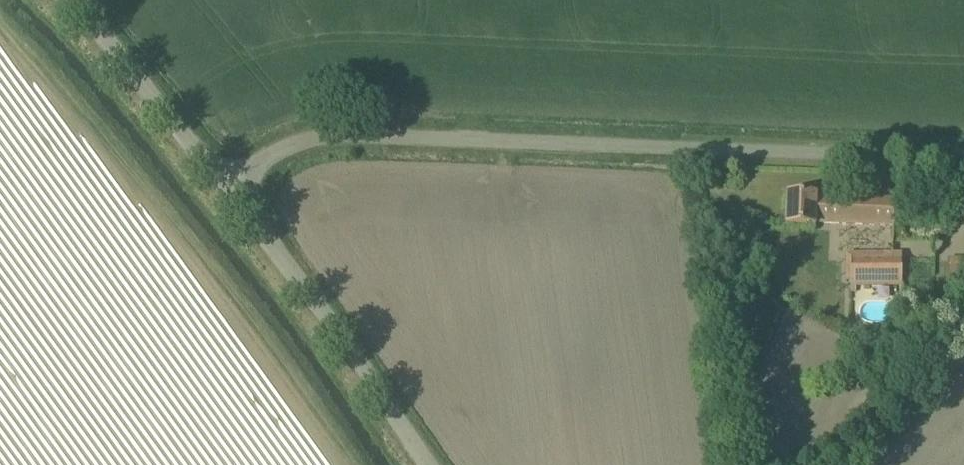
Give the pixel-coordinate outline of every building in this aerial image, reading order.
[(815,222),(892,226),(893,201),(816,198),(816,197),(788,196),(787,226),(815,227),(815,222)] [(712,252),(709,258),(711,264),(717,267),(723,265),(726,259),(724,253),(718,250),(712,252)] [(900,257),(847,256),(847,282),(851,282),(851,292),(856,292),(856,285),(900,285),(900,257)] [(950,294),(963,294),(963,261),(951,260),(950,294)]
